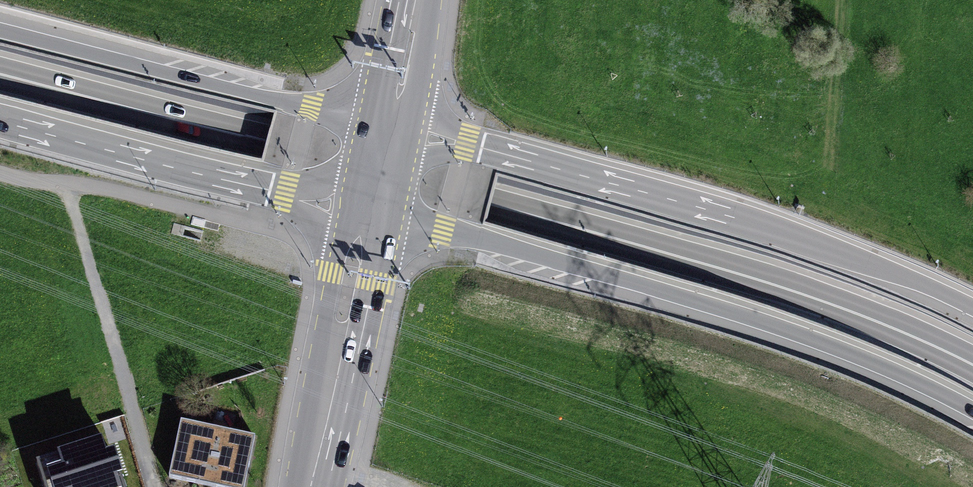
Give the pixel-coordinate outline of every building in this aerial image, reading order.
[(123,416),(100,422),(106,446),(129,440),(123,416)] [(182,419),(170,478),(211,486),(246,486),(257,435),(182,419)] [(50,443),(14,453),(23,481),(59,471),(50,443)] [(55,478),(58,486),(115,486),(107,462),(55,478)]
